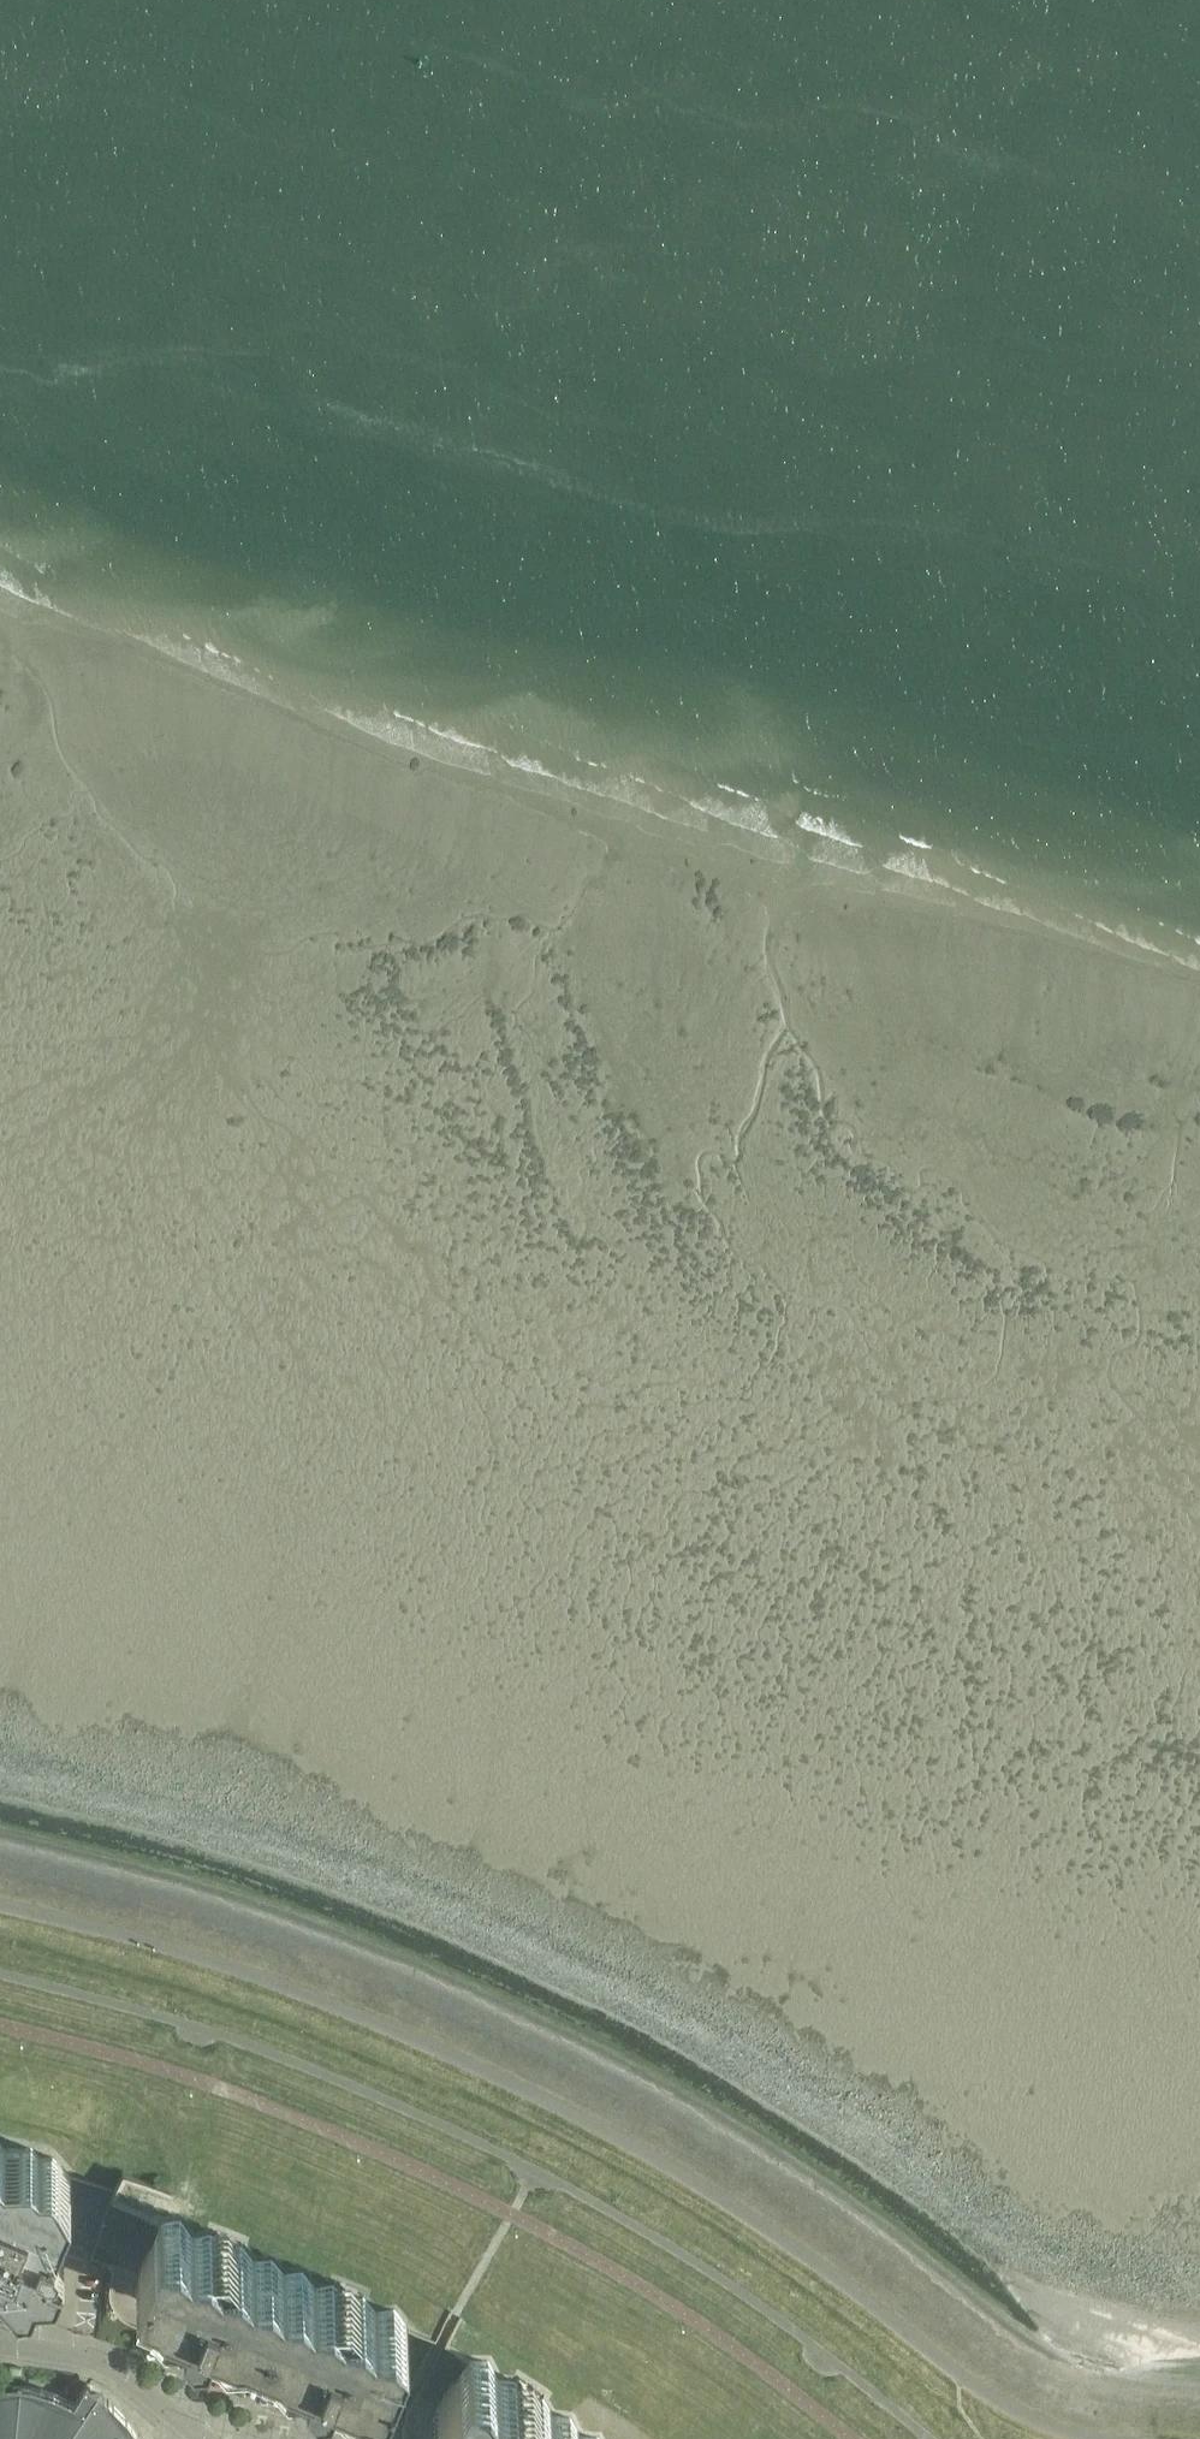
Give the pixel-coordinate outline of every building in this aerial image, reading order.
[(0,2253),(18,2272),(32,2271),(37,2259),(56,2259),(65,2239),(56,2229),(59,2221),(56,2216),(70,2177),(52,2157),(40,2157),(32,2148),(5,2149),(0,2143),(0,2253)] [(162,2221),(161,2220),(173,2194),(124,2174),(90,2252),(139,2273),(157,2281),(163,2287),(168,2289),(164,2298),(184,2307),(183,2307),(193,2319),(208,2318),(212,2308),(232,2316),(233,2313),(280,2332),(285,2338),(310,2349),(305,2359),(315,2370),(331,2369),(331,2368),(350,2376),(354,2367),(359,2369),(367,2369),(386,2377),(408,2324),(407,2323),(395,2310),(376,2310),(364,2297),(346,2297),(333,2284),(315,2285),(303,2271),(284,2272),(272,2258),(254,2259),(242,2245),(223,2246),(211,2233),(193,2233),(180,2220),(162,2221)] [(454,2416),(458,2423),(462,2426),(457,2434),(464,2438),(600,2438),(598,2436),(580,2433),(571,2417),(553,2414),(543,2398),(525,2395),(516,2379),(498,2377),(489,2361),(469,2357),(437,2405),(454,2416)] [(10,2373),(22,2374),(23,2367),(10,2365),(10,2373)] [(141,2438),(128,2419),(109,2400),(87,2383),(74,2403),(54,2393),(32,2386),(8,2384),(0,2384),(0,2438),(141,2438)]
